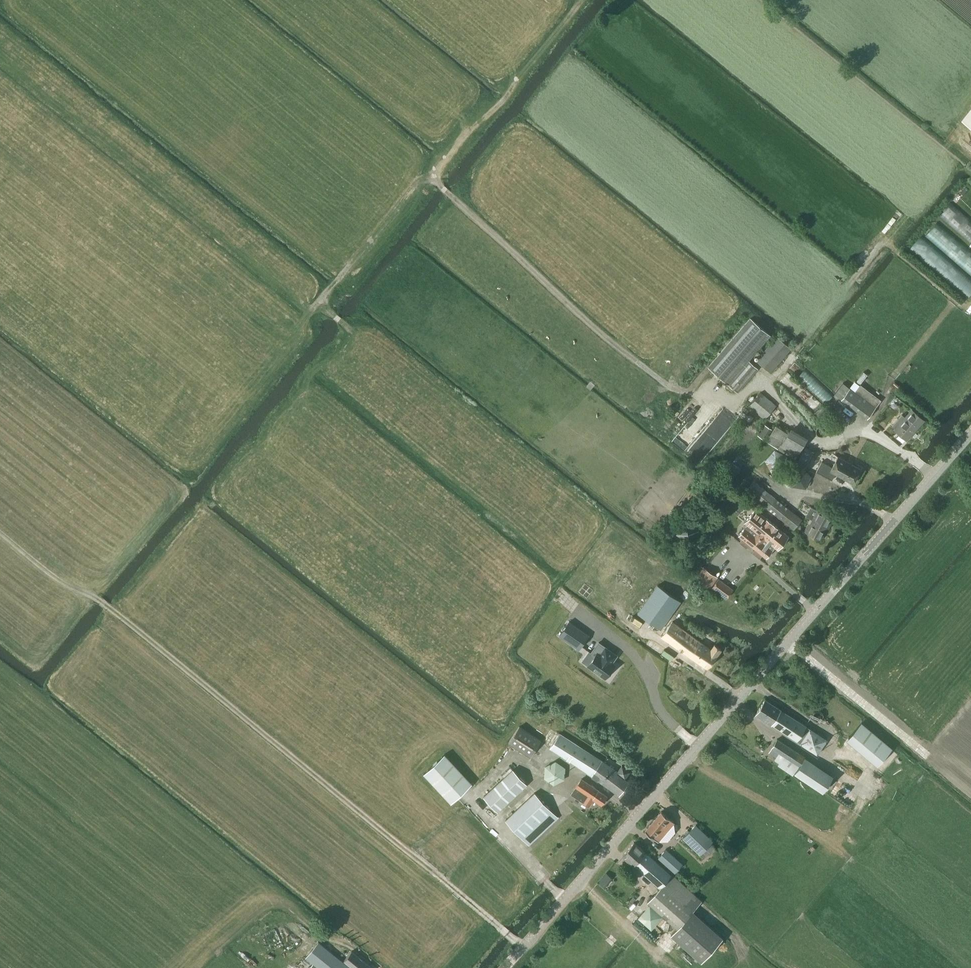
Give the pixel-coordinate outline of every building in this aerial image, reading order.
[(961,119),(970,128),(970,107),(961,119)] [(746,314),(691,375),(709,392),(721,378),(737,392),(758,368),(749,360),(771,335),(750,317),(746,314)] [(769,372),(791,348),(777,335),(755,359),(769,372)] [(835,392),(834,394),(841,398),(840,399),(866,419),(880,400),(859,385),(854,391),(849,387),(842,382),(835,392)] [(764,419),(776,405),(761,392),(749,406),(764,419)] [(902,415),(892,426),(906,439),(924,420),(912,410),(905,418),(902,415)] [(764,424),(757,435),(765,440),(772,428),(764,424)] [(775,425),(766,440),(777,448),(794,458),(807,437),(790,427),(787,432),(775,425)] [(806,464),(813,451),(806,447),(799,460),(806,464)] [(774,449),(764,459),(771,472),(785,469),(786,462),(787,454),(774,449)] [(860,469),(838,456),(832,467),(821,461),(816,471),(831,480),(835,474),(852,483),(860,469)] [(731,462),(724,472),(730,477),(738,467),(731,462)] [(801,468),(790,474),(792,487),(806,489),(811,477),(801,468)] [(745,479),(740,485),(746,489),(751,483),(745,479)] [(793,529),(801,519),(753,481),(745,491),(781,519),(793,529)] [(752,546),(771,523),(755,509),(744,523),(746,525),(738,535),(742,538),(739,542),(746,548),(749,544),(752,546)] [(820,539),(831,518),(816,510),(804,530),(820,539)] [(771,523),(752,546),(754,549),(751,553),(758,559),(762,555),(765,558),(774,547),(777,549),(787,536),(771,523)] [(710,587),(717,577),(702,567),(695,576),(710,587)] [(665,574),(646,602),(668,618),(688,591),(665,574)] [(718,579),(712,588),(725,598),(732,589),(718,579)] [(569,621),(559,635),(579,649),(589,635),(569,621)] [(710,650),(680,628),(670,642),(707,668),(720,650),(714,645),(710,650)] [(588,664),(587,665),(605,678),(606,676),(608,676),(611,672),(610,670),(612,668),(614,665),(615,664),(612,662),(617,655),(598,642),(591,652),(590,654),(594,656),(588,664)] [(816,754),(825,739),(766,700),(756,715),(816,754)] [(877,765),(892,748),(861,722),(846,740),(877,765)] [(529,757),(540,741),(519,726),(508,742),(529,757)] [(558,735),(550,730),(542,742),(619,794),(627,781),(624,778),(629,770),(621,765),(617,771),(559,733),(558,735)] [(777,739),(771,748),(773,749),(779,753),(776,757),(774,760),(779,763),(777,765),(793,775),(794,772),(823,791),(832,777),(804,758),(804,757),(777,739)] [(444,753),(424,772),(451,802),(472,783),(444,753)] [(503,777),(512,768),(509,765),(500,773),(503,777)] [(527,784),(513,769),(483,795),(497,811),(527,784)] [(581,778),(571,793),(590,805),(594,798),(601,803),(607,795),(581,778)] [(529,845),(558,817),(534,793),(506,821),(529,845)] [(658,841),(674,822),(661,811),(645,830),(658,841)] [(699,854),(712,841),(695,824),(682,837),(699,854)] [(633,842),(622,855),(658,885),(659,887),(647,901),(650,903),(639,916),(651,927),(663,914),(678,927),(693,910),(702,900),(698,897),(694,893),(691,891),(671,873),(670,874),(669,873),(633,842)] [(666,849),(658,857),(675,872),(682,864),(666,849)] [(678,927),(671,934),(679,942),(701,962),(723,937),(693,910),(678,927)] [(309,967),(351,967),(325,949),(317,942),(305,957),(313,963),(309,967)] [(342,960),(352,967),(372,967),(373,967),(351,949),(342,960)]
